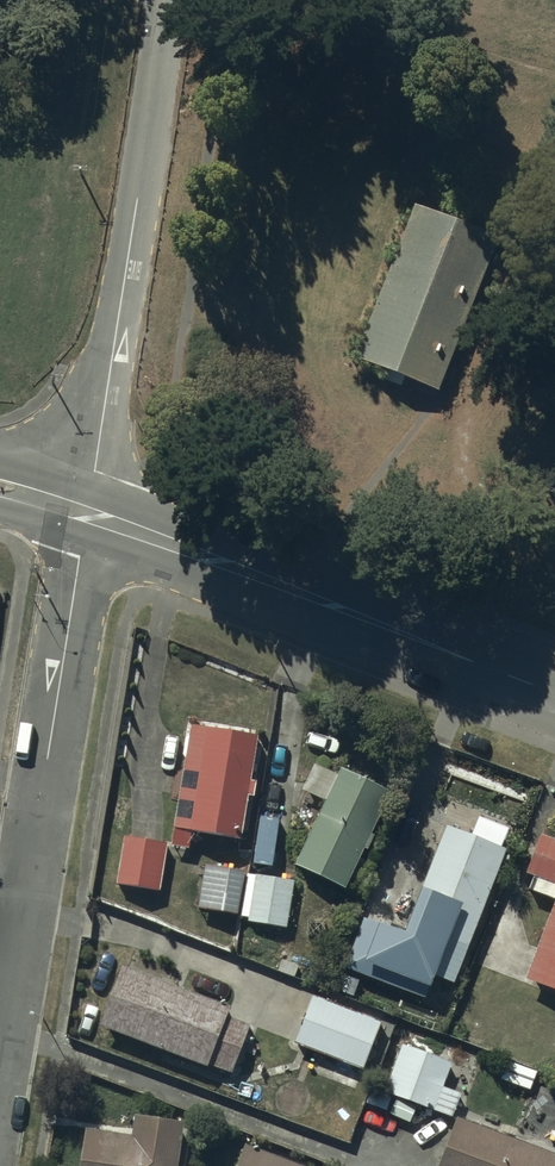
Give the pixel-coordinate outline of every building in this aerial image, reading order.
[(417,217),(356,367),(436,399),(497,249),(417,217)] [(259,736),(192,725),(173,845),(190,848),(193,830),(243,837),(250,795),(255,796),(257,781),(252,780),(259,736)] [(303,790),(328,799),(297,863),(347,887),(366,848),(369,849),(376,835),(373,833),(393,792),(343,768),(340,774),(313,763),(303,790)] [(508,847),(449,825),(408,932),(366,916),(347,967),(423,996),(428,984),(431,986),(436,974),(456,982),(508,847)] [(542,835),(527,873),(540,878),(535,891),(554,899),(554,840),(542,835)] [(169,843),(125,836),(117,884),(161,891),(169,843)] [(246,872),(205,865),(198,907),(239,914),(246,872)] [(294,881),(249,874),(245,898),(252,900),(248,921),(287,927),(294,881)] [(527,978),(554,990),(554,906),(527,978)] [(232,1072),(251,1025),(229,1016),(233,1008),(125,965),(100,1024),(208,1066),(209,1063),(232,1072)] [(382,1019),(313,994),(295,1043),(364,1068),(382,1019)] [(372,1087),(453,1118),(462,1095),(444,1088),(454,1061),(397,1038),(395,1044),(390,1042),(372,1087)] [(460,1116),(440,1165),(554,1165),(554,1092),(535,1085),(515,1136),(460,1116)] [(87,1128),(81,1165),(177,1165),(182,1123),(147,1119),(145,1135),(87,1128)] [(246,1144),(238,1165),(306,1165),(246,1144)]
